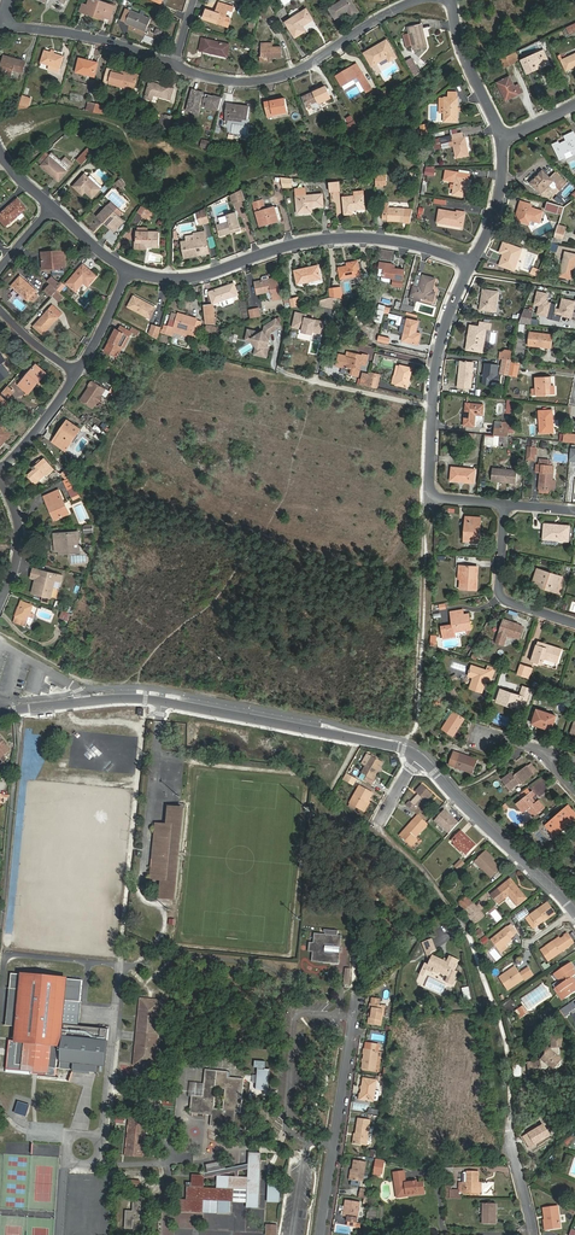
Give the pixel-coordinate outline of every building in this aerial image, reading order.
[(110,19),(115,6),(99,0),(90,0),(88,7),(86,11),(93,13),(92,16),(105,20),(106,17),(110,19)] [(352,0),(342,0),(329,9),(336,20),(348,13),(352,19),(361,14),(352,0)] [(264,11),(268,17),(274,13),(268,3),(262,7),(264,11)] [(215,14),(210,12),(208,21),(223,26),(228,28),(231,20),(226,18),(228,11),(232,12),(233,8),(229,7),(218,4),(215,14)] [(81,12),(92,16),(93,13),(86,11),(88,7),(83,5),(81,12)] [(315,20),(307,8),(285,21),(296,39),(307,32),(304,27),(315,20)] [(127,9),(123,18),(127,20),(126,23),(146,32),(151,20),(127,9)] [(264,19),(268,17),(264,11),(260,13),(264,19)] [(574,32),(574,23),(566,27),(570,35),(574,32)] [(410,34),(412,45),(413,49),(427,45),(422,25),(408,28),(410,34)] [(407,46),(412,45),(410,34),(404,35),(407,46)] [(205,38),(201,37),(197,51),(202,52),(205,38)] [(205,38),(202,52),(227,58),(230,44),(205,38)] [(389,62),(397,57),(387,40),(365,53),(372,66),(387,58),(389,62)] [(262,58),(269,58),(282,58),(282,47),(272,47),(269,47),(269,43),(262,43),(262,58)] [(49,66),(60,69),(64,56),(53,53),(50,52),(44,50),(40,63),(49,66)] [(544,50),(521,61),(528,74),(550,64),(544,50)] [(505,68),(516,62),(512,54),(501,59),(505,68)] [(561,60),(565,72),(574,67),(574,54),(561,60)] [(5,66),(2,77),(11,79),(14,71),(23,74),(26,63),(5,56),(2,65),(5,66)] [(94,76),(98,64),(80,59),(76,72),(94,76)] [(420,72),(413,61),(407,64),(414,77),(420,72)] [(358,65),(336,76),(341,86),(357,78),(367,95),(372,92),(358,65)] [(109,83),(121,86),(122,83),(135,87),(137,78),(125,74),(113,71),(109,83)] [(514,87),(509,77),(498,82),(506,100),(523,92),(519,85),(514,87)] [(346,89),(359,82),(357,78),(344,85),(346,89)] [(171,101),(174,89),(149,82),(144,98),(152,100),(153,96),(171,101)] [(312,104),(314,109),(321,105),(320,102),(319,100),(328,96),(329,98),(332,97),(327,86),(321,88),(314,91),(304,96),(308,106),(312,104)] [(203,93),(192,90),(187,111),(198,114),(201,101),(202,102),(204,102),(203,106),(219,110),(221,98),(206,94),(205,98),(203,97),(202,97),(203,93)] [(83,101),(84,92),(71,91),(70,100),(83,101)] [(32,98),(22,94),(18,109),(28,108),(32,98)] [(385,100),(381,94),(375,98),(379,104),(385,100)] [(458,122),(458,97),(445,97),(445,121),(458,122)] [(277,113),(288,111),(286,99),(264,102),(267,118),(278,116),(277,113)] [(94,112),(97,104),(88,102),(86,110),(94,112)] [(250,106),(227,103),(226,115),(243,118),(248,118),(250,106)] [(107,107),(97,104),(94,112),(105,115),(107,107)] [(169,131),(173,116),(166,114),(162,129),(169,131)] [(351,115),(344,119),(348,127),(355,123),(351,115)] [(574,130),(564,134),(566,140),(560,142),(559,140),(553,142),(561,159),(566,157),(565,153),(573,150),(574,153),(574,131),(574,130)] [(466,136),(463,137),(454,138),(453,135),(440,137),(442,144),(448,143),(450,147),(454,146),(457,159),(470,157),(466,136)] [(201,147),(209,149),(211,142),(203,140),(201,147)] [(91,152),(85,148),(76,159),(81,164),(91,152)] [(46,154),(39,162),(43,165),(50,157),(46,154)] [(43,165),(42,166),(59,182),(67,172),(50,157),(43,165)] [(426,167),(425,174),(434,175),(435,166),(426,167)] [(556,171),(550,176),(543,169),(530,182),(542,193),(554,180),(562,188),(567,182),(556,171)] [(468,175),(447,171),(446,181),(456,183),(456,185),(455,190),(454,195),(467,198),(470,180),(467,180),(468,175)] [(84,188),(86,191),(93,197),(101,189),(84,174),(73,186),(79,192),(84,188)] [(384,175),(377,176),(376,187),(384,187),(384,186),(384,175)] [(281,177),(283,187),(293,188),(292,179),(281,177)] [(121,189),(126,185),(120,178),(115,183),(121,189)] [(329,183),(330,191),(341,190),(340,181),(329,183)] [(243,190),(235,194),(239,202),(246,200),(243,190)] [(365,208),(363,191),(354,192),(355,197),(343,198),(345,216),(353,215),(353,210),(365,208)] [(321,194),(296,197),(298,213),(313,212),(312,206),(322,205),(321,194)] [(17,217),(22,212),(26,208),(18,198),(1,213),(10,223),(17,217)] [(280,221),(279,220),(276,208),(276,207),(266,210),(264,200),(254,203),(261,227),(280,221)] [(522,201),(517,219),(537,225),(539,224),(540,222),(541,222),(545,220),(548,212),(536,208),(537,205),(522,201)] [(546,209),(562,213),(564,206),(548,201),(546,209)] [(111,202),(107,206),(118,215),(121,212),(111,202)] [(150,209),(142,202),(136,211),(145,216),(150,209)] [(388,214),(387,217),(387,219),(404,221),(403,223),(410,223),(412,211),(405,210),(405,209),(389,207),(389,204),(383,203),(382,213),(388,214)] [(98,216),(102,221),(104,219),(113,227),(121,218),(107,206),(98,216)] [(197,213),(200,223),(204,222),(201,212),(207,211),(206,208),(197,213)] [(465,214),(440,209),(437,223),(463,227),(465,214)] [(207,211),(201,212),(204,222),(209,221),(207,211)] [(229,230),(241,228),(236,212),(227,215),(229,221),(217,225),(220,237),(230,234),(229,230)] [(10,223),(1,213),(0,214),(0,219),(6,226),(10,223)] [(104,219),(102,221),(114,232),(124,221),(121,218),(113,227),(104,219)] [(559,223),(555,235),(563,238),(567,226),(559,223)] [(147,243),(159,243),(158,231),(148,232),(137,232),(138,241),(135,242),(136,249),(147,249),(147,246),(147,243)] [(207,236),(206,231),(193,234),(195,238),(182,241),(185,258),(198,256),(197,252),(200,252),(201,255),(209,254),(206,236),(207,236)] [(523,249),(504,241),(500,251),(505,253),(500,264),(514,270),(523,249)] [(53,254),(42,255),(43,267),(66,266),(65,250),(53,250),(53,254)] [(566,251),(560,276),(573,279),(574,268),(574,253),(566,251)] [(348,266),(339,268),(342,279),(362,275),(359,261),(347,264),(348,266)] [(393,264),(378,262),(377,267),(383,268),(382,277),(393,279),(392,285),(402,287),(404,269),(392,268),(393,264)] [(84,265),(68,283),(76,290),(84,282),(88,286),(97,276),(84,265)] [(319,266),(296,271),(299,284),(321,280),(319,266)] [(539,278),(542,271),(534,268),(531,275),(539,278)] [(271,281),(270,278),(270,275),(262,277),(263,280),(263,283),(271,281)] [(432,291),(436,279),(423,275),(419,287),(415,285),(412,295),(421,298),(434,302),(437,292),(432,291)] [(30,298),(33,301),(38,296),(35,293),(37,291),(21,276),(12,286),(28,300),(30,298)] [(55,288),(61,281),(55,276),(49,283),(51,284),(55,288)] [(279,276),(270,278),(271,281),(263,283),(263,280),(255,281),(258,295),(273,292),(274,298),(283,296),(279,276)] [(57,290),(60,292),(66,286),(61,281),(55,288),(57,290)] [(234,283),(209,292),(213,303),(219,301),(233,296),(237,294),(234,283)] [(45,291),(51,297),(57,290),(55,288),(51,284),(45,291)] [(340,299),(339,287),(330,288),(331,297),(337,298),(340,299)] [(497,312),(500,291),(483,288),(480,310),(497,312)] [(128,307),(150,319),(156,308),(134,296),(128,307)] [(233,296),(219,301),(220,305),(222,306),(233,302),(234,300),(233,296)] [(16,297),(11,302),(22,312),(27,306),(16,297)] [(320,305),(335,308),(337,298),(331,297),(321,300),(320,305)] [(300,306),(298,298),(290,300),(292,308),(300,306)] [(563,298),(561,309),(555,307),(553,314),(572,318),(574,307),(574,301),(563,298)] [(62,313),(53,304),(50,308),(59,317),(62,313)] [(213,306),(206,306),(207,321),(216,323),(213,306)] [(414,308),(403,306),(401,311),(413,314),(414,308)] [(50,308),(34,326),(43,334),(59,317),(50,308)] [(519,322),(532,324),(535,309),(526,308),(519,322)] [(307,316),(297,313),(294,328),(304,330),(314,332),(319,333),(321,332),(321,329),(323,330),(325,322),(307,318),(307,316)] [(177,316),(170,314),(167,327),(165,333),(171,335),(173,329),(177,316)] [(197,322),(177,316),(173,329),(193,335),(197,322)] [(415,331),(418,320),(406,318),(402,340),(418,344),(421,332),(415,331)] [(277,319),(272,321),(277,328),(281,326),(277,319)] [(277,328),(272,321),(266,326),(265,331),(271,332),(277,328)] [(197,339),(202,324),(197,322),(193,335),(191,334),(191,337),(197,339)] [(472,341),(469,341),(468,349),(483,351),(486,328),(492,329),(492,324),(480,322),(480,326),(472,324),(470,332),(473,333),(472,341)] [(519,323),(517,332),(525,333),(526,325),(519,323)] [(124,348),(132,332),(139,336),(141,332),(132,327),(130,331),(122,326),(119,331),(117,329),(106,350),(117,357),(122,347),(124,348)] [(157,337),(160,328),(153,326),(150,334),(157,337)] [(261,355),(267,356),(269,347),(267,343),(266,341),(268,339),(270,338),(271,332),(265,331),(259,334),(257,331),(249,329),(247,337),(252,338),(253,338),(259,348),(260,347),(262,349),(261,355)] [(554,335),(529,331),(527,345),(552,348),(554,335)] [(227,341),(234,342),(235,334),(228,333),(227,341)] [(257,347),(256,354),(261,355),(262,349),(260,347),(259,348),(253,338),(252,338),(247,337),(247,339),(253,340),(257,347)] [(242,355),(250,351),(246,346),(239,350),(242,355)] [(355,365),(354,367),(352,372),(360,374),(363,363),(367,363),(370,352),(364,350),(364,352),(351,349),(350,354),(347,353),(345,365),(351,366),(351,364),(355,365)] [(10,374),(2,363),(6,360),(1,353),(0,354),(0,381),(10,374)] [(461,360),(458,387),(471,389),(474,361),(461,360)] [(521,362),(512,360),(511,365),(509,375),(509,376),(518,378),(521,362)] [(511,365),(504,363),(502,373),(509,375),(511,365)] [(37,364),(22,383),(29,389),(38,378),(41,380),(47,372),(37,364)] [(407,379),(410,379),(413,368),(399,365),(396,377),(392,376),(391,383),(406,387),(407,379)] [(378,387),(380,377),(371,375),(369,385),(378,387)] [(552,394),(552,376),(536,376),(536,394),(552,394)] [(29,389),(22,383),(20,386),(29,394),(41,380),(38,378),(29,389)] [(92,386),(83,399),(95,408),(99,402),(101,402),(104,398),(103,396),(108,390),(96,382),(95,382),(94,382),(92,385),(92,386)] [(15,391),(8,385),(2,392),(9,398),(15,391)] [(111,395),(117,399),(123,391),(117,387),(111,395)] [(0,393),(8,400),(9,398),(2,392),(1,391),(0,393)] [(484,415),(486,403),(466,401),(464,425),(475,426),(476,414),(484,415)] [(555,432),(553,409),(539,410),(540,433),(555,432)] [(76,434),(78,436),(82,430),(69,420),(64,426),(66,427),(58,438),(60,439),(56,444),(67,451),(74,442),(71,440),(76,434)] [(3,444),(0,442),(10,431),(1,423),(0,425),(0,447),(3,444)] [(502,428),(495,427),(494,435),(509,436),(510,424),(503,424),(502,428)] [(53,441),(56,444),(60,439),(58,438),(66,427),(64,426),(53,441)] [(0,442),(3,444),(12,433),(10,431),(0,442)] [(565,432),(564,441),(572,442),(574,442),(574,433),(565,432)] [(528,446),(527,460),(535,461),(536,454),(538,454),(538,449),(536,446),(528,446)] [(48,476),(55,469),(43,456),(32,467),(34,469),(28,474),(37,484),(46,475),(48,476)] [(539,488),(540,488),(551,489),(552,489),(553,478),(554,465),(537,463),(536,471),(541,471),(539,488)] [(474,482),(475,468),(453,466),(451,480),(474,482)] [(518,470),(493,468),(492,480),(517,482),(518,470)] [(72,476),(66,469),(61,474),(66,479),(72,476)] [(77,487),(74,481),(73,477),(72,476),(66,479),(70,490),(77,487)] [(54,511),(51,512),(55,519),(69,512),(59,489),(47,495),(54,511)] [(44,496),(51,512),(54,511),(47,495),(44,496)] [(84,502),(73,505),(77,520),(88,517),(84,502)] [(481,541),(481,534),(477,534),(478,518),(466,517),(465,540),(481,541)] [(569,526),(546,524),(544,539),(567,541),(569,526)] [(84,525),(84,533),(93,533),(93,525),(84,525)] [(74,549),(79,548),(77,532),(54,534),(55,539),(60,538),(61,550),(65,550),(66,547),(74,547),(74,549)] [(79,551),(79,548),(74,549),(74,547),(66,547),(65,550),(61,550),(60,538),(55,539),(56,554),(79,551)] [(477,589),(478,577),(474,577),(474,566),(459,565),(459,578),(462,578),(461,589),(477,589)] [(34,568),(32,574),(40,577),(35,593),(34,599),(49,604),(50,597),(55,580),(57,574),(34,568)] [(534,583),(538,584),(539,583),(552,587),(551,590),(557,592),(562,577),(539,569),(534,583)] [(31,592),(35,593),(40,577),(32,574),(31,578),(35,579),(31,592)] [(31,613),(34,606),(21,601),(13,621),(26,627),(28,622),(32,623),(35,614),(31,613)] [(467,624),(465,614),(463,614),(463,609),(451,611),(453,626),(442,628),(443,639),(455,637),(454,631),(470,629),(469,624),(467,624)] [(63,610),(59,618),(68,622),(71,614),(63,610)] [(507,633),(516,635),(520,623),(505,619),(497,640),(504,643),(507,633)] [(520,623),(516,635),(520,637),(524,625),(520,623)] [(563,648),(539,640),(532,662),(543,665),(545,659),(559,663),(563,648)] [(465,672),(467,666),(452,661),(450,667),(465,672)] [(526,676),(530,666),(521,664),(519,673),(526,676)] [(493,673),(471,666),(470,669),(469,668),(468,671),(469,672),(469,674),(474,676),(471,687),(482,691),(486,680),(490,682),(493,673)] [(460,697),(454,686),(447,690),(449,694),(447,695),(449,698),(450,697),(452,701),(460,697)] [(521,695),(501,688),(496,702),(513,707),(514,705),(524,709),(531,690),(523,688),(521,695)] [(558,714),(537,707),(532,723),(553,730),(558,714)] [(466,718),(454,709),(442,728),(455,736),(466,718)] [(83,754),(91,761),(100,752),(93,744),(83,754)] [(479,759),(453,750),(449,765),(474,774),(479,759)] [(375,778),(384,762),(373,756),(363,772),(375,778)] [(537,771),(531,762),(528,765),(527,764),(515,773),(513,770),(502,778),(510,789),(521,782),(522,783),(535,774),(534,773),(537,771)] [(349,773),(346,779),(354,784),(357,778),(349,773)] [(351,802),(358,806),(365,810),(375,793),(361,785),(351,802)] [(411,801),(407,805),(419,815),(423,819),(427,815),(420,808),(433,794),(423,785),(417,792),(420,794),(412,802),(411,801)] [(533,797),(537,794),(534,790),(516,802),(523,812),(528,809),(534,816),(546,807),(540,799),(537,801),(533,797)] [(566,807),(545,824),(555,836),(574,819),(574,818),(566,807)] [(171,808),(170,826),(173,826),(168,880),(164,879),(163,897),(175,898),(178,856),(173,855),(173,850),(179,850),(183,808),(171,808)] [(433,820),(448,832),(457,821),(442,809),(433,820)] [(423,819),(419,815),(401,835),(413,846),(419,839),(418,837),(429,824),(423,819)] [(156,825),(155,837),(160,838),(157,867),(153,866),(152,878),(164,879),(168,880),(173,826),(170,826),(156,825)] [(453,840),(461,849),(466,853),(475,843),(463,832),(462,833),(458,830),(451,838),(453,840)] [(460,850),(461,849),(453,840),(452,842),(460,850)] [(497,866),(491,859),(486,854),(488,853),(484,849),(473,860),(488,876),(497,866)] [(454,866),(459,871),(466,864),(461,859),(454,866)] [(513,887),(515,885),(510,878),(497,889),(504,898),(508,895),(517,905),(525,897),(518,888),(516,890),(513,887)] [(493,892),(491,894),(499,903),(501,901),(493,892)] [(458,902),(465,910),(465,909),(472,903),(466,895),(458,902)] [(472,903),(465,909),(469,913),(476,907),(472,903)] [(542,919),(543,921),(553,914),(546,903),(529,915),(535,924),(542,919)] [(476,907),(469,913),(472,917),(479,911),(476,907)] [(472,917),(475,921),(482,915),(479,911),(472,917)] [(529,915),(525,918),(532,928),(543,921),(542,919),(535,924),(529,915)] [(518,932),(511,924),(508,927),(515,934),(518,932)] [(342,945),(342,932),(339,932),(339,927),(325,927),(325,930),(326,930),(326,931),(315,931),(315,941),(311,940),(310,949),(314,950),(313,961),(340,962),(341,951),(338,951),(338,945),(342,945)] [(515,934),(508,927),(492,940),(499,949),(506,944),(513,939),(511,937),(515,934)] [(480,928),(476,931),(480,938),(485,935),(480,928)] [(554,943),(553,941),(545,946),(547,949),(543,952),(548,960),(574,942),(568,933),(561,939),(554,943)] [(433,950),(438,948),(433,936),(424,940),(430,955),(433,956),(431,962),(437,964),(435,968),(441,971),(442,970),(450,973),(448,979),(455,982),(461,969),(456,967),(461,957),(452,953),(449,959),(434,953),(433,950)] [(499,949),(502,952),(509,947),(506,944),(499,949)] [(548,962),(542,965),(545,971),(551,967),(548,962)] [(558,981),(560,980),(563,984),(557,988),(560,993),(559,994),(563,1000),(574,992),(574,984),(574,983),(573,984),(570,980),(571,979),(574,976),(574,970),(574,969),(572,971),(568,964),(553,974),(558,981)] [(522,971),(518,965),(502,975),(510,987),(525,977),(526,978),(535,972),(530,966),(522,971)] [(62,979),(22,975),(20,990),(20,995),(7,993),(4,1021),(17,1022),(17,1027),(15,1041),(13,1064),(54,1068),(56,1045),(58,1024),(60,1024),(76,1026),(78,1002),(60,1000),(62,979)] [(430,977),(425,986),(442,995),(446,985),(430,977)] [(154,999),(143,998),(143,999),(139,999),(138,1009),(139,1009),(137,1032),(156,1033),(157,1010),(158,1010),(159,1000),(154,1000),(154,999)] [(573,1001),(562,1008),(561,1009),(559,1010),(565,1018),(571,1014),(570,1013),(574,1009),(574,1004),(573,1001)] [(384,1015),(385,1004),(384,1004),(381,1004),(372,1002),(369,1023),(382,1024),(383,1015),(384,1015)] [(523,1008),(522,1006),(515,1010),(517,1013),(519,1011),(522,1016),(525,1014),(522,1009),(523,1008)] [(95,1065),(103,1065),(106,1028),(76,1025),(76,1026),(60,1024),(57,1068),(95,1071),(95,1065)] [(156,1033),(137,1032),(136,1054),(134,1054),(134,1064),(138,1065),(138,1064),(150,1065),(155,1066),(156,1051),(157,1051),(157,1048),(155,1048),(156,1033)] [(563,1034),(552,1035),(552,1046),(540,1059),(528,1059),(528,1071),(540,1071),(540,1065),(547,1064),(550,1062),(553,1064),(561,1055),(559,1053),(561,1051),(561,1045),(564,1045),(563,1034)] [(375,1070),(379,1045),(366,1043),(362,1069),(375,1070)] [(268,1090),(269,1069),(265,1069),(265,1061),(254,1060),(254,1067),(257,1067),(255,1089),(268,1090)] [(205,1084),(204,1096),(192,1095),(190,1113),(211,1115),(210,1126),(247,1129),(248,1113),(242,1113),(244,1079),(229,1078),(229,1072),(206,1070),(205,1084)] [(39,1101),(76,1110),(82,1086),(78,1085),(81,1075),(72,1073),(70,1082),(45,1076),(39,1101)] [(84,1091),(81,1091),(80,1096),(92,1097),(94,1074),(81,1073),(80,1084),(84,1084),(84,1091)] [(374,1101),(376,1081),(363,1079),(361,1099),(374,1101)] [(204,1096),(205,1084),(190,1083),(190,1095),(192,1095),(204,1096)] [(26,1116),(30,1105),(18,1101),(15,1112),(26,1116)] [(144,1158),(145,1150),(142,1150),(142,1142),(146,1142),(146,1133),(144,1132),(144,1125),(147,1125),(147,1118),(129,1116),(129,1124),(132,1124),(131,1132),(128,1131),(127,1141),(131,1141),(130,1150),(127,1150),(126,1156),(127,1156),(144,1158)] [(356,1134),(354,1145),(365,1147),(369,1120),(357,1119),(356,1134)] [(571,1136),(564,1142),(567,1145),(574,1139),(571,1136)] [(205,1173),(205,1175),(205,1177),(215,1175),(217,1176),(219,1176),(219,1175),(234,1172),(237,1172),(248,1170),(248,1178),(237,1177),(235,1177),(229,1177),(229,1189),(221,1188),(220,1201),(218,1201),(218,1212),(230,1213),(231,1202),(234,1201),(235,1189),(246,1190),(245,1209),(258,1209),(262,1155),(249,1154),(248,1166),(205,1173)] [(382,1174),(384,1161),(374,1160),(372,1175),(380,1176),(380,1174),(382,1174)] [(352,1171),(351,1181),(362,1182),(365,1163),(353,1161),(352,1171)] [(467,1171),(467,1183),(467,1192),(478,1193),(478,1181),(479,1171),(467,1171)] [(417,1190),(423,1189),(422,1182),(416,1183),(415,1182),(405,1183),(403,1173),(393,1175),(396,1197),(407,1196),(407,1194),(417,1193),(417,1190)] [(203,1212),(203,1200),(199,1200),(200,1187),(204,1187),(205,1177),(205,1175),(193,1174),(192,1186),(187,1186),(186,1199),(180,1199),(179,1210),(203,1212)] [(219,1176),(217,1176),(216,1188),(221,1188),(229,1189),(229,1177),(219,1176)] [(141,1187),(141,1181),(130,1180),(130,1186),(133,1186),(133,1189),(138,1190),(139,1186),(141,1187)] [(268,1202),(281,1203),(282,1182),(268,1181),(268,1202)] [(203,1212),(218,1212),(218,1201),(220,1201),(221,1188),(216,1188),(204,1187),(200,1187),(199,1200),(203,1200),(203,1212)] [(359,1198),(368,1199),(369,1189),(360,1188),(359,1198)] [(458,1192),(458,1189),(450,1188),(449,1188),(449,1198),(461,1198),(461,1193),(458,1192)] [(140,1220),(142,1201),(133,1200),(133,1212),(126,1211),(125,1228),(134,1229),(134,1219),(140,1220)] [(346,1206),(345,1215),(346,1216),(345,1221),(355,1222),(358,1202),(344,1200),(343,1205),(346,1206)] [(495,1226),(495,1204),(483,1204),(483,1225),(495,1226)] [(547,1220),(544,1220),(546,1229),(560,1227),(558,1206),(543,1208),(544,1214),(547,1213),(547,1220)]
